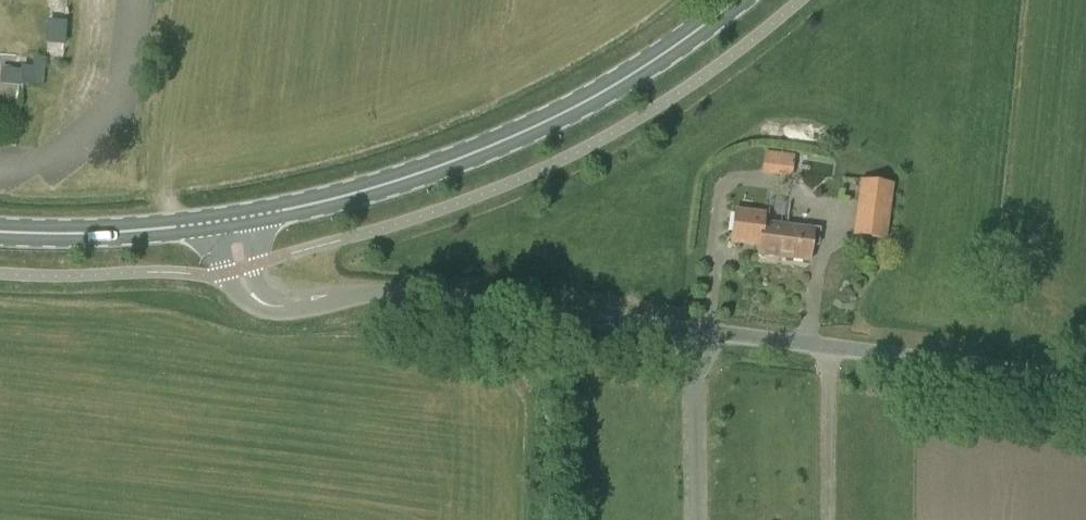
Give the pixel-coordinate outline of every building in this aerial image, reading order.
[(1,68),(0,78),(0,84),(23,87),(23,85),(43,87),(47,58),(35,58),(34,67),(22,66),(22,70),(1,68)] [(791,178),(794,156),(764,152),(761,174),(791,178)] [(886,241),(893,184),(860,180),(853,236),(886,241)] [(818,247),(820,229),(763,222),(764,214),(735,211),(731,241),(759,244),(758,255),(809,261),(810,246),(818,247)]
